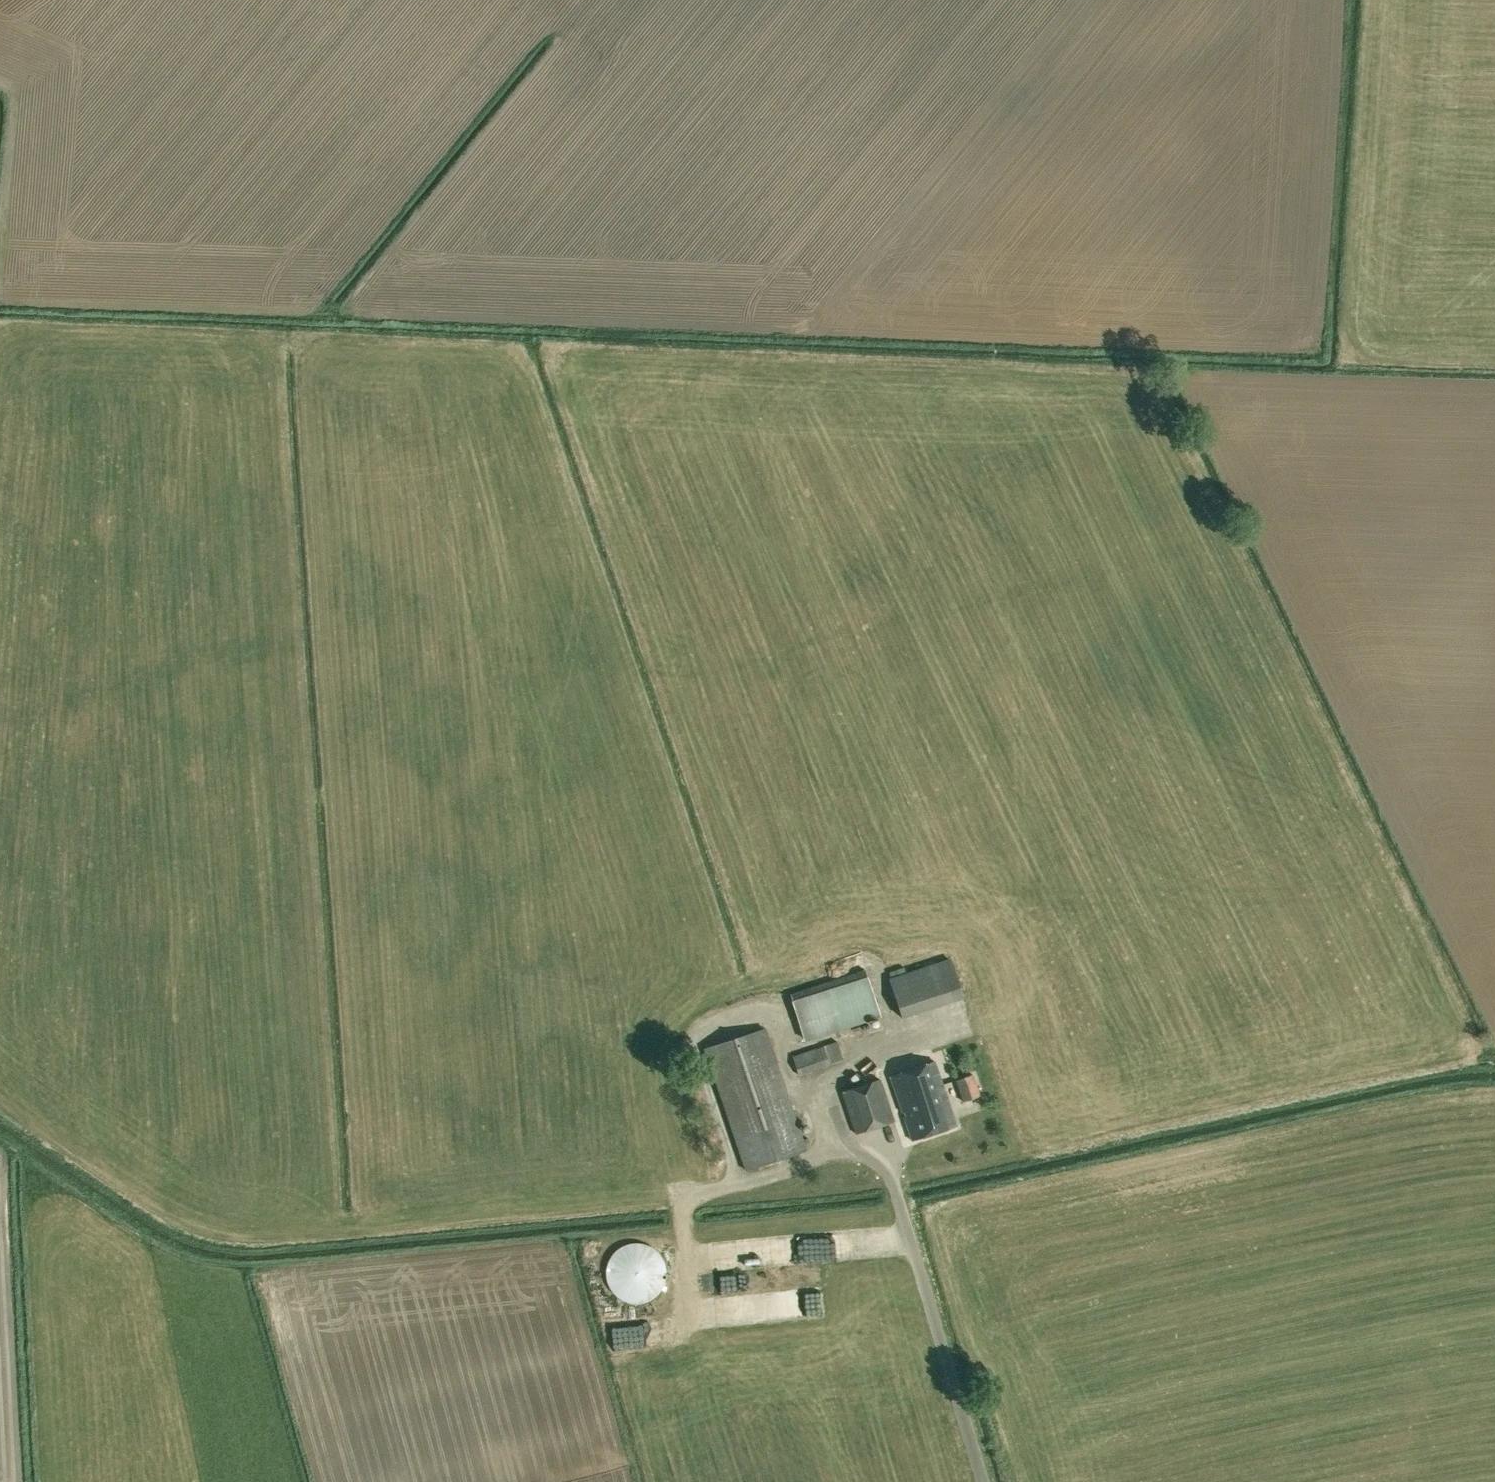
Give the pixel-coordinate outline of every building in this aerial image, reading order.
[(902,1018),(917,1013),(905,974),(890,978),(902,1018)] [(806,1041),(881,1017),(868,976),(793,1001),(806,1041)] [(807,1150),(765,1029),(705,1049),(747,1171),(807,1150)] [(842,1038),(798,1054),(806,1076),(850,1059),(842,1038)] [(890,1077),(900,1107),(912,1142),(957,1127),(936,1062),(890,1077)] [(947,1079),(957,1077),(955,1062),(944,1064),(947,1079)] [(973,1074),(956,1080),(963,1101),(980,1095),(973,1074)] [(856,1133),(894,1122),(881,1080),(843,1092),(856,1133)] [(664,1284),(665,1274),(665,1271),(664,1265),(660,1256),(653,1250),(644,1245),(635,1244),(626,1245),(617,1250),(611,1256),(606,1265),(605,1274),(606,1284),(611,1292),(617,1299),(620,1300),(626,1303),(635,1305),(644,1303),(653,1299),(660,1292),(664,1284)]
